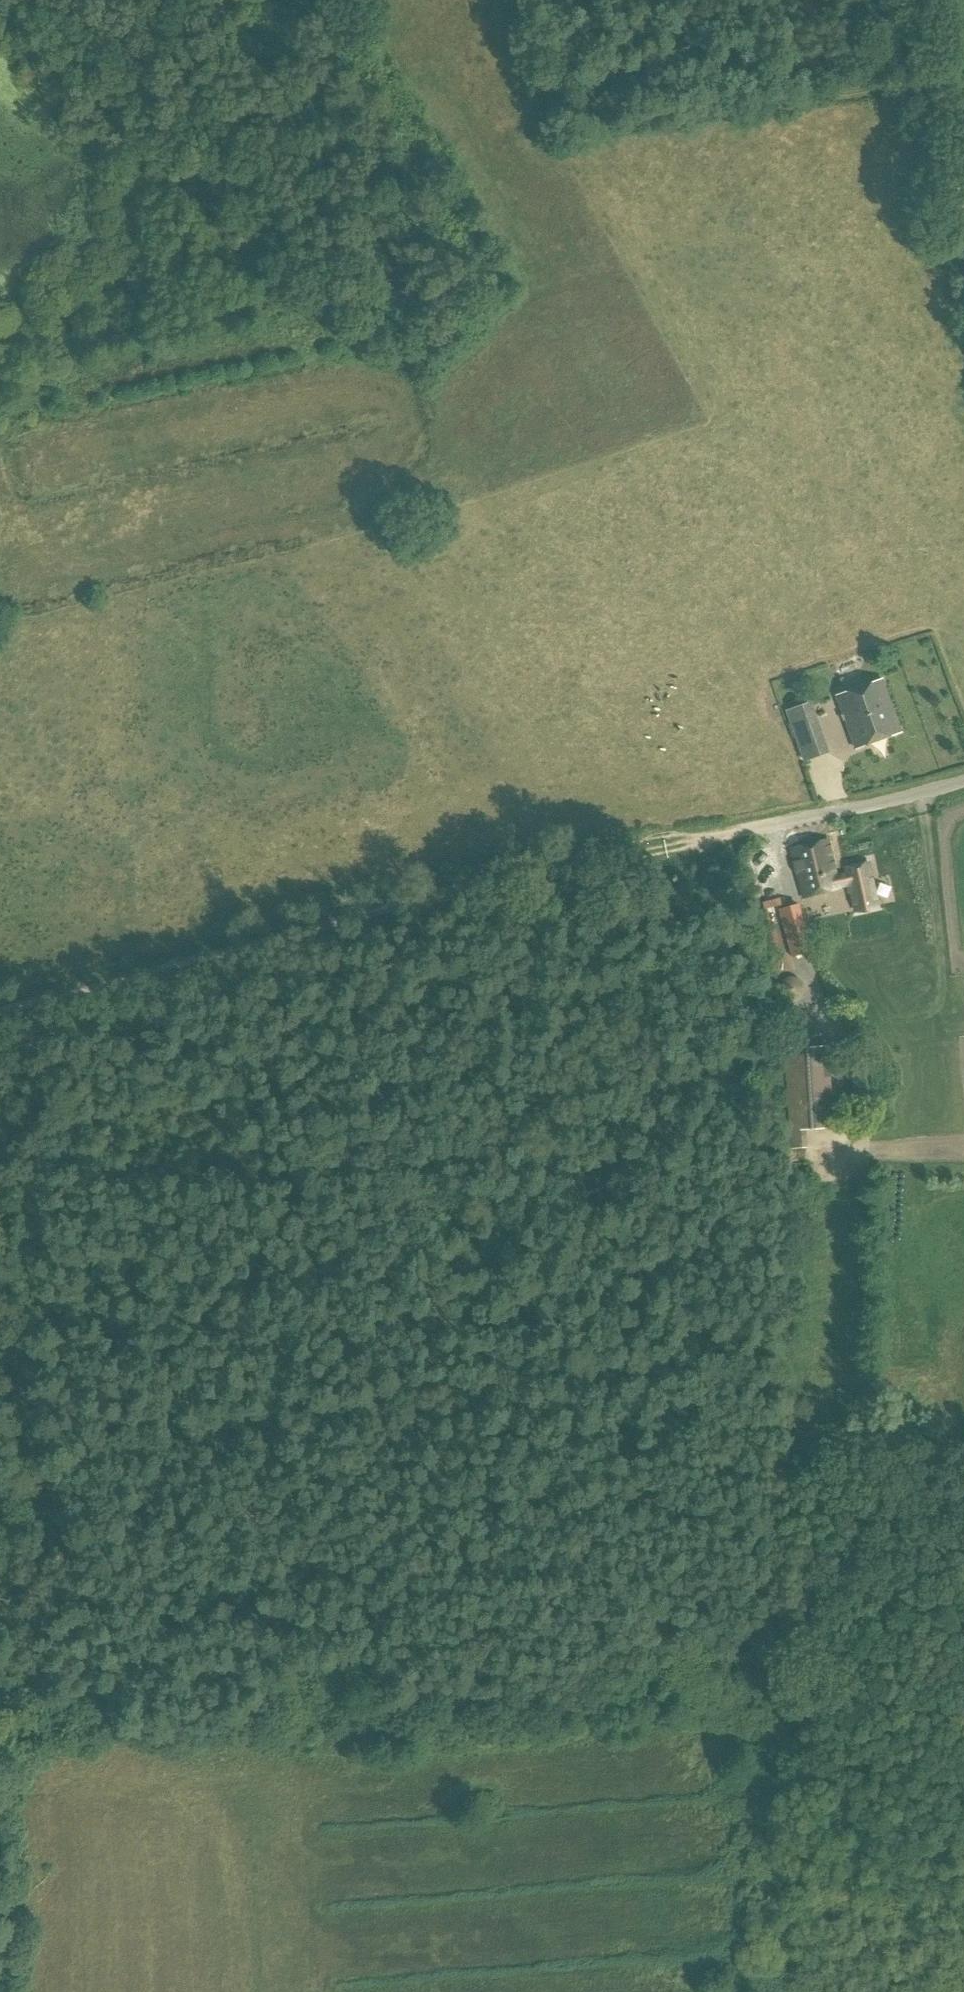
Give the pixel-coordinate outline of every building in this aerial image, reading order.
[(837,695),(856,747),(901,731),(882,678),(837,695)] [(814,715),(791,724),(795,737),(819,728),(814,715)] [(792,848),(804,896),(840,887),(828,839),(792,848)] [(798,905),(781,910),(784,921),(801,917),(798,905)] [(799,939),(781,944),(784,955),(802,951),(799,939)] [(825,1046),(787,1048),(789,1146),(804,1146),(804,1127),(830,1126),(825,1046)]
